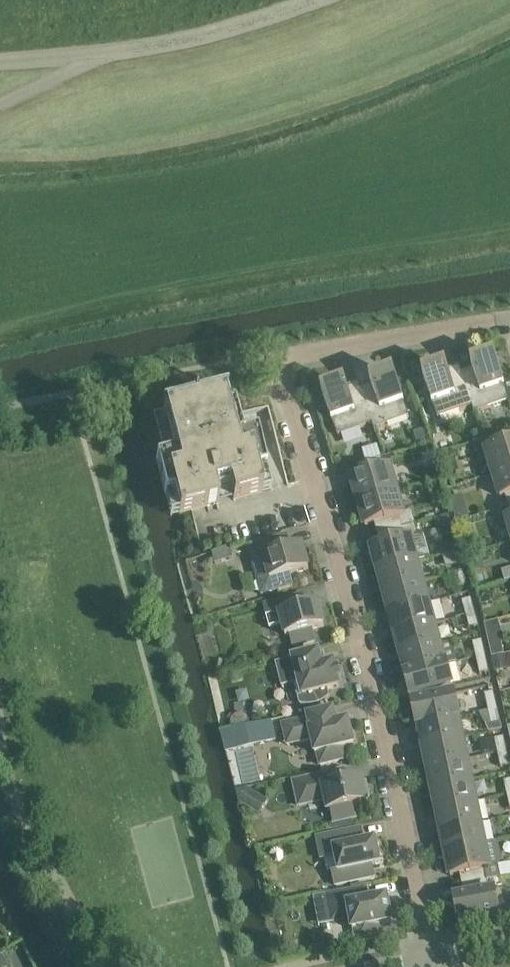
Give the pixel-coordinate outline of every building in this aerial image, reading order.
[(496,358),(472,366),(473,369),(462,372),(472,407),(474,413),(506,402),(508,409),(509,409),(509,384),(505,386),(496,358)] [(472,407),(462,372),(460,366),(448,370),(447,368),(423,376),(433,404),(438,419),(472,407)] [(374,429),(409,417),(404,402),(395,375),(371,383),(372,385),(361,389),(372,423),(374,429)] [(346,385),(323,393),(332,421),(333,421),(338,436),(372,423),(361,389),(358,383),(347,387),(346,385)] [(165,495),(174,493),(179,513),(218,503),(216,496),(231,492),(233,499),(271,490),(256,433),(248,436),(236,390),(152,411),(164,457),(156,459),(165,495)] [(509,469),(509,431),(474,442),(481,462),(489,460),(493,474),(509,469)] [(335,460),(338,470),(350,467),(346,456),(335,460)] [(351,480),(358,503),(397,491),(390,468),(385,470),(382,458),(357,465),(361,477),(351,480)] [(493,474),(501,497),(506,496),(509,507),(509,506),(509,469),(493,474)] [(374,523),(378,535),(403,528),(416,524),(412,511),(404,513),(397,491),(358,503),(365,526),(374,523)] [(372,549),(378,572),(417,561),(411,539),(417,537),(418,534),(416,524),(403,528),(378,535),(381,546),(372,549)] [(286,535),(248,546),(256,573),(262,595),(292,586),(289,574),(309,569),(302,546),(290,549),(286,535)] [(229,547),(210,553),(213,564),(232,559),(229,547)] [(458,565),(467,563),(463,549),(454,551),(458,565)] [(423,582),(417,561),(378,572),(384,593),(423,582)] [(467,585),(463,571),(454,574),(458,588),(467,585)] [(384,593),(389,614),(428,603),(423,582),(384,593)] [(324,626),(318,603),(307,606),(303,594),(263,605),(268,622),(281,618),(286,637),(290,636),(293,647),(316,642),(313,629),(324,626)] [(475,613),(471,598),(462,601),(466,615),(475,613)] [(389,614),(395,635),(434,624),(428,603),(389,614)] [(470,629),(479,626),(475,613),(466,615),(470,629)] [(395,635),(401,655),(440,645),(434,624),(395,635)] [(501,639),(489,642),(493,658),(504,655),(501,639)] [(485,655),(482,640),(473,642),(476,657),(485,655)] [(405,676),(406,677),(447,665),(447,664),(445,665),(440,645),(401,655),(406,675),(405,676)] [(330,697),(328,690),(340,687),(338,680),(342,679),(339,669),(336,670),(334,663),(323,666),(319,652),(275,663),(282,687),(294,684),(300,705),(305,706),(311,706),(316,705),(321,703),(326,701),(330,697)] [(480,674),(489,672),(485,655),(476,657),(480,674)] [(507,667),(504,655),(493,658),(495,670),(507,667)] [(453,687),(447,665),(406,677),(411,698),(453,687)] [(498,709),(494,692),(484,694),(488,711),(498,709)] [(459,717),(455,695),(413,704),(418,726),(459,717)] [(491,725),(501,723),(498,709),(488,711),(491,725)] [(308,719),(283,725),(288,745),(312,739),(315,754),(317,753),(320,765),(345,759),(342,748),(354,745),(348,721),(337,724),(334,710),(308,716),(308,719)] [(232,720),(231,725),(232,731),(237,729),(251,726),(250,721),(247,716),(241,714),(235,716),(232,720)] [(423,747),(463,738),(458,718),(459,718),(459,717),(418,726),(419,726),(423,747)] [(274,736),(271,721),(251,726),(237,729),(241,744),(274,736)] [(498,753),(507,751),(504,737),(494,739),(498,753)] [(423,747),(427,768),(467,759),(463,738),(423,747)] [(509,765),(509,764),(507,751),(498,753),(501,767),(509,765)] [(427,768),(432,789),(472,781),(467,759),(427,768)] [(299,806),(326,800),(328,811),(332,810),(334,822),(355,818),(352,806),(366,803),(366,804),(367,803),(366,798),(370,798),(366,783),(363,783),(362,779),(361,779),(338,785),(335,773),(294,782),(299,806)] [(432,789),(436,810),(476,802),(472,781),(432,789)] [(247,788),(236,790),(239,801),(252,808),(260,795),(247,788)] [(436,810),(441,831),(480,823),(476,802),(436,810)] [(441,831),(445,852),(485,844),(480,823),(441,831)] [(361,829),(317,838),(321,859),(336,856),(339,871),(333,873),(335,886),(371,878),(369,866),(380,864),(376,840),(364,843),(361,829)] [(460,874),(462,886),(487,881),(501,878),(498,865),(501,862),(502,858),(501,849),(497,845),(494,844),(496,843),(495,842),(485,845),(485,844),(445,852),(450,876),(460,874)] [(495,892),(490,893),(487,881),(462,886),(464,897),(455,899),(460,923),(499,916),(495,892)] [(350,916),(353,930),(355,930),(357,942),(383,937),(380,925),(392,923),(387,898),(368,902),(365,889),(328,896),(332,920),(350,916)] [(9,966),(3,956),(0,958),(0,966),(7,966),(9,966)]
